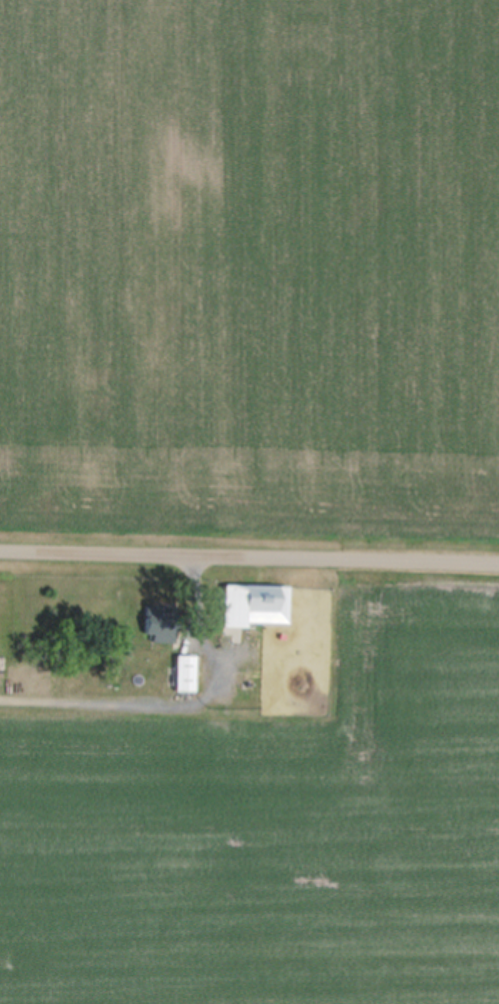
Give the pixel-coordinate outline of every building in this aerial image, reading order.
[(289,584),(223,584),(222,623),(288,624),(289,584)] [(175,641),(175,605),(145,605),(145,641),(175,641)] [(176,654),(176,690),(195,690),(195,654),(176,654)]
